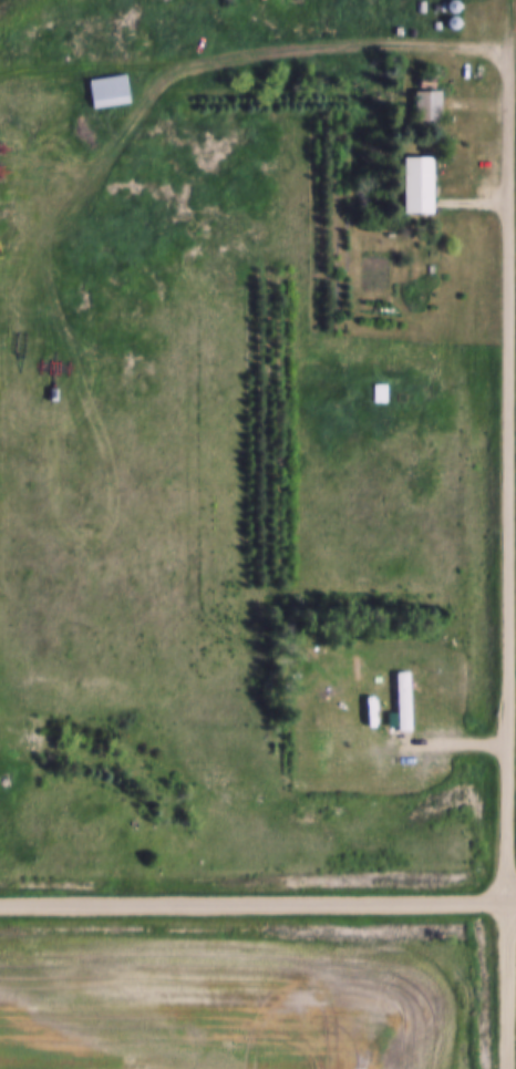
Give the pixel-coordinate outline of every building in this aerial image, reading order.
[(422,1),(422,11),(413,11),(413,1),(422,1)] [(455,11),(453,12),(451,12),(450,12),(447,11),(446,10),(446,8),(445,6),(446,4),(447,2),(448,1),(451,1),(453,1),(455,1),(456,3),(457,4),(457,7),(457,9),(456,10),(455,11)] [(455,27),(453,28),(452,28),(450,28),(447,27),(446,25),(446,23),(446,21),(446,20),(447,18),(450,17),(451,17),(453,17),(455,17),(456,19),(457,20),(457,22),(457,24),(456,25),(455,27)] [(83,82),(124,73),(130,102),(90,111),(83,82)] [(410,92),(438,91),(441,122),(411,123),(410,92)] [(401,156),(431,157),(430,214),(400,213),(401,156)] [(369,383),(385,383),(384,404),(368,403),(369,383)] [(363,683),(391,683),(391,670),(413,670),(413,734),(394,734),(394,723),(384,723),(384,698),(363,698),(363,683)]
